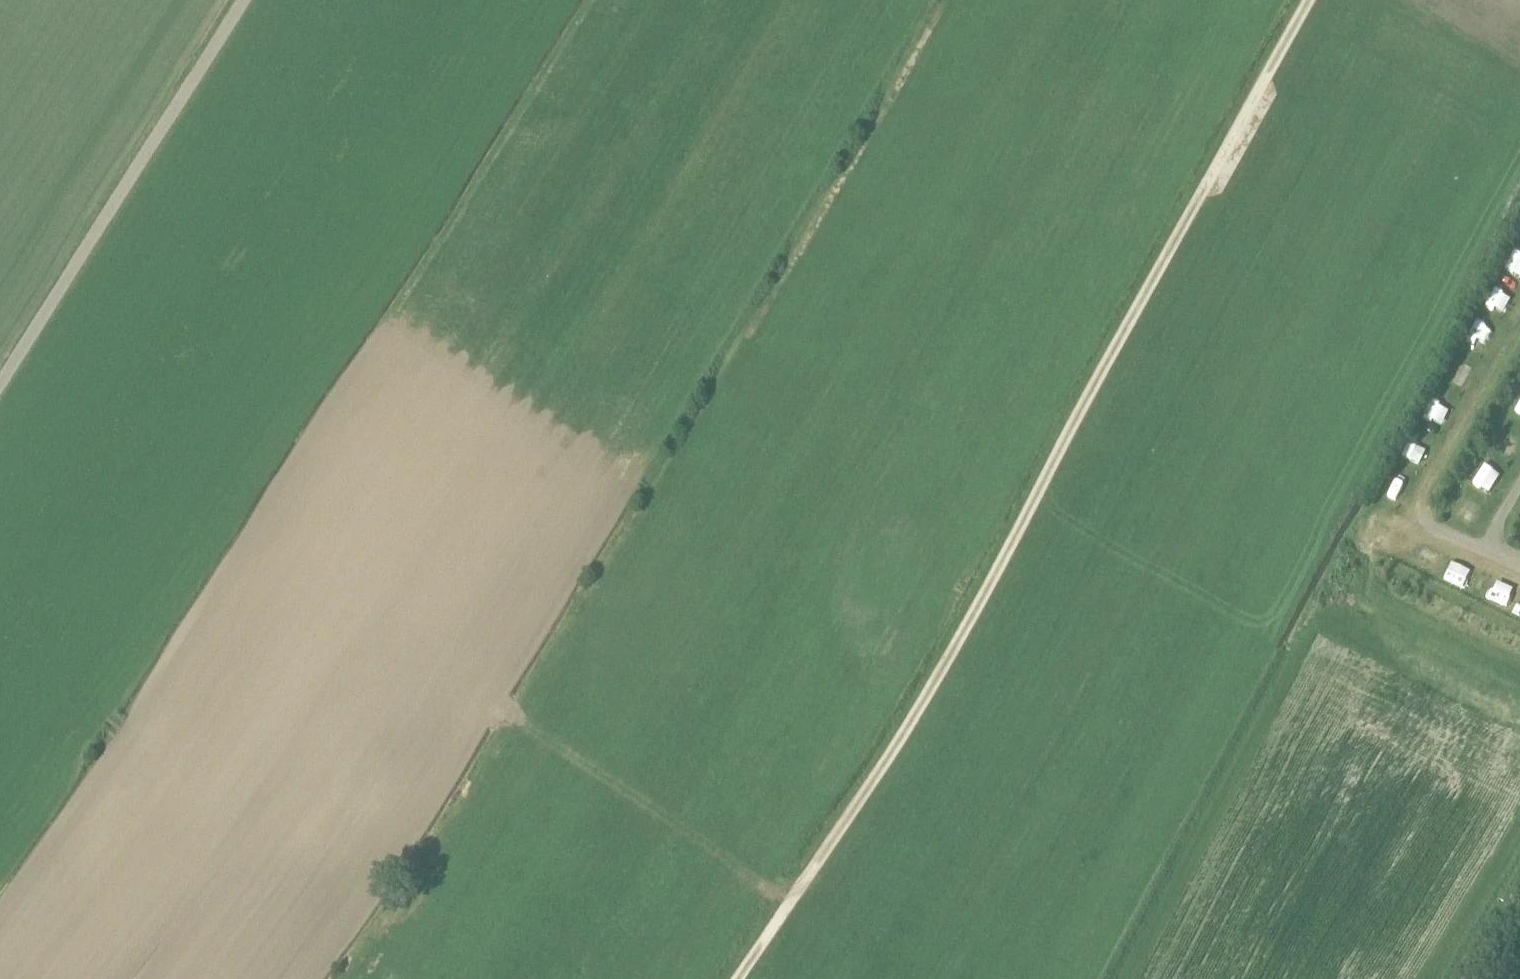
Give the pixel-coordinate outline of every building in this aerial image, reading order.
[(1480,315),(1498,323),(1505,307),(1486,299),(1480,315)] [(1511,419),(1519,424),(1519,404),(1511,419)] [(1433,406),(1427,422),(1450,430),(1455,414),(1433,406)]
